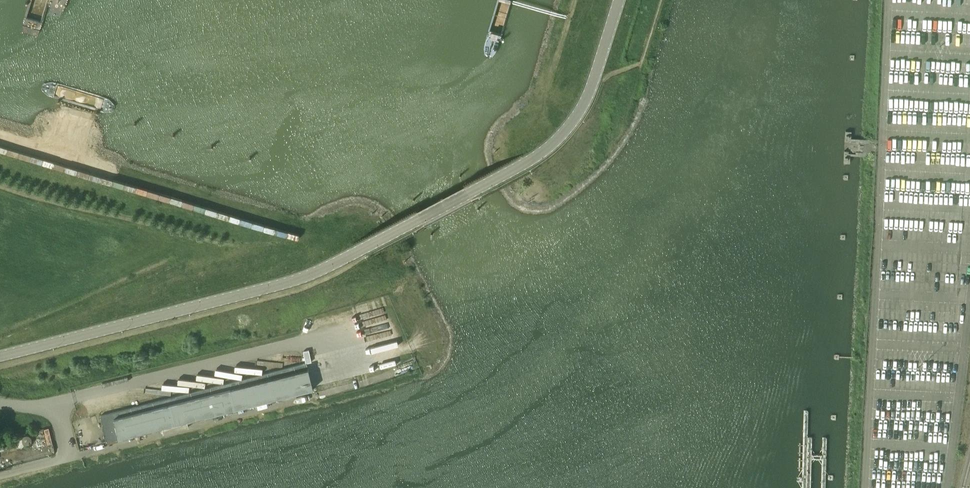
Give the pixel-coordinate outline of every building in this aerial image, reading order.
[(307,363),(100,416),(107,441),(313,389),(307,363)]
